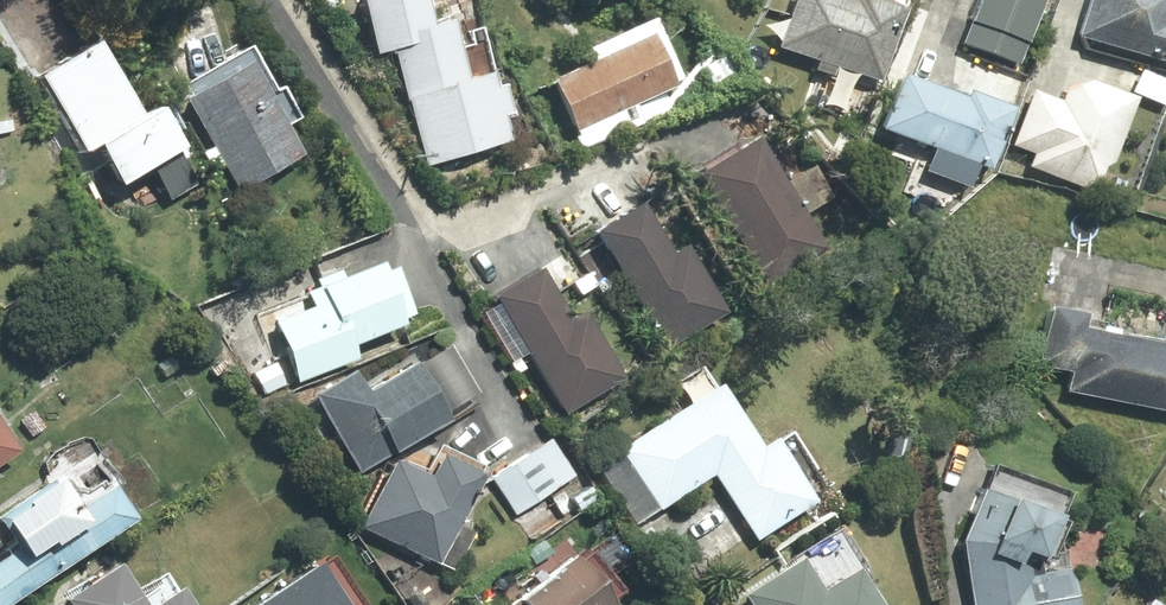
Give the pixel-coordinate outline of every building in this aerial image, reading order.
[(438,20),(432,0),(368,0),(382,52),(399,47),(431,162),(514,140),(508,118),(519,115),(510,83),(500,86),(484,28),(463,34),(457,14),(438,20)] [(857,119),(873,75),(884,79),(913,0),(862,0),(861,1),(857,0),(801,0),(785,45),(829,61),(814,104),(857,119)] [(969,42),(1022,63),(1047,0),(986,0),(969,42)] [(1165,59),(1165,0),(1096,0),(1085,34),(1165,59)] [(589,147),(675,108),(668,91),(690,81),(660,16),(586,49),(593,65),(558,80),(589,147)] [(104,42),(46,77),(90,152),(103,144),(150,118),(104,42)] [(280,89),(255,45),(183,85),(218,147),(209,152),(219,170),(227,165),(242,193),(311,155),(293,124),(305,117),(287,85),(280,89)] [(1135,90),(1165,104),(1165,79),(1145,69),(1135,90)] [(993,166),(1016,107),(975,92),(973,99),(908,74),(887,128),(937,148),(928,170),(972,187),(982,162),(993,166)] [(1115,163),(1141,97),(1094,80),(1068,93),(1065,101),(1037,90),(1017,144),(1039,153),(1034,165),(1098,190),(1107,166),(1115,163)] [(103,144),(127,185),(156,170),(173,200),(201,184),(182,150),(190,146),(169,107),(150,118),(103,144)] [(836,197),(816,164),(790,180),(764,137),(703,173),(768,282),(828,247),(808,214),(836,197)] [(677,254),(647,204),(601,232),(671,348),(731,312),(691,245),(677,254)] [(418,313),(400,268),(391,272),(387,261),(346,277),(343,270),(320,279),(323,287),(310,292),(316,306),(278,320),(302,382),(362,358),(358,346),(412,325),(408,317),(418,313)] [(577,319),(546,269),(500,296),(570,412),(628,377),(589,312),(577,319)] [(1057,307),(1044,365),(1077,372),(1073,389),(1165,409),(1165,345),(1088,328),(1091,314),(1057,307)] [(360,368),(315,394),(362,474),(454,421),(448,411),(475,396),(447,349),(421,364),(420,362),(372,390),(360,368)] [(757,447),(720,388),(594,467),(631,526),(712,475),(734,511),(754,542),(817,502),(775,435),(757,447)] [(23,450),(0,416),(0,466),(23,450)] [(45,459),(43,469),(51,482),(0,515),(0,535),(9,549),(0,555),(0,604),(6,604),(132,524),(111,491),(119,485),(91,441),(76,439),(45,459)] [(494,481),(517,516),(577,476),(553,441),(494,481)] [(490,475),(484,472),(487,466),(444,444),(428,475),(399,461),(366,527),(457,572),(478,532),(464,525),(490,475)] [(974,487),(969,500),(956,536),(968,604),(1072,604),(1066,568),(1037,572),(1036,565),(1062,503),(1005,486),(1000,497),(974,487)] [(831,532),(739,593),(748,604),(879,604),(831,532)] [(511,604),(606,604),(604,603),(617,592),(606,580),(577,547),(513,603),(511,604)] [(168,575),(136,596),(115,563),(60,598),(64,604),(187,604),(168,575)] [(329,563),(268,604),(357,604),(329,563)]
